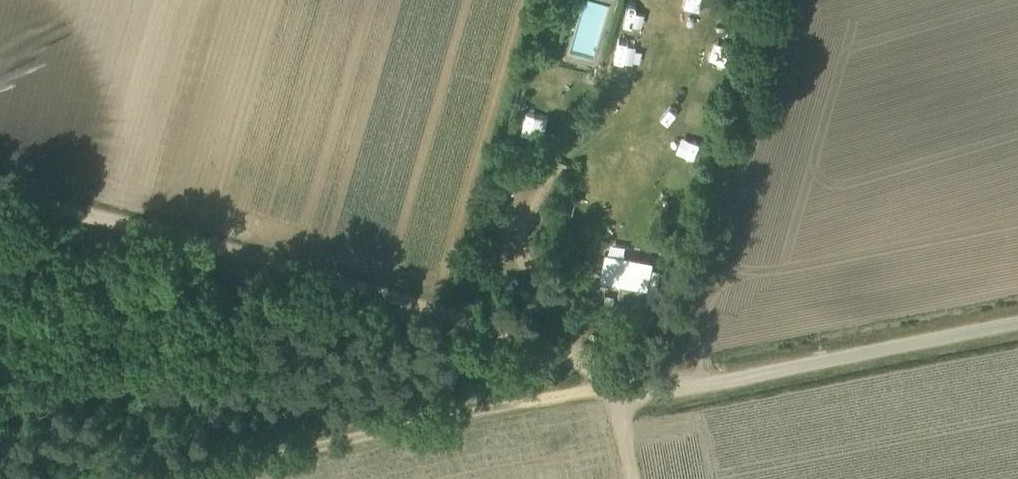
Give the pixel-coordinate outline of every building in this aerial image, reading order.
[(603,254),(599,278),(647,287),(648,284),(650,268),(651,263),(603,254)] [(646,288),(620,284),(617,296),(652,302),(653,296),(645,295),(646,288)]
